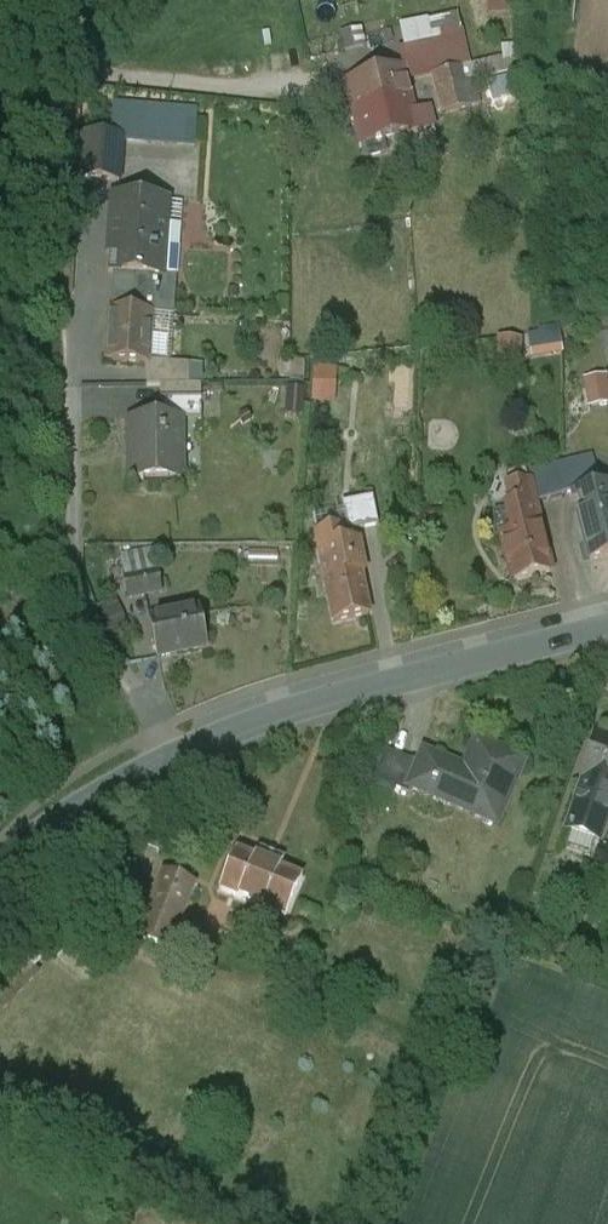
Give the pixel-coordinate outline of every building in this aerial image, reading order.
[(488,14),(516,11),(515,0),(486,0),(488,14)] [(457,14),(426,21),(430,35),(438,33),(460,28),(457,14)] [(426,21),(401,27),(405,47),(439,39),(438,33),(430,35),(426,21)] [(460,28),(438,33),(439,39),(405,47),(410,65),(410,66),(414,65),(418,79),(432,75),(469,66),(460,28)] [(410,65),(344,82),(364,160),(386,154),(383,140),(434,127),(429,108),(414,112),(406,82),(418,79),(414,65),(410,66),(410,65)] [(469,66),(432,75),(442,115),(479,105),(469,66)] [(197,113),(112,106),(109,139),(121,140),(194,145),(197,113)] [(109,139),(83,137),(80,179),(118,182),(121,140),(109,139)] [(167,202),(113,198),(107,274),(116,274),(113,312),(169,316),(173,316),(176,277),(161,276),(167,202)] [(113,312),(109,312),(106,363),(146,366),(147,366),(147,362),(166,363),(169,316),(113,312)] [(524,337),(501,336),(500,363),(523,364),(524,337)] [(343,351),(320,350),(319,387),(342,387),(343,351)] [(166,363),(147,362),(147,366),(146,366),(146,388),(159,388),(159,387),(188,386),(188,365),(166,363)] [(303,363),(290,362),(289,381),(303,382),(303,363)] [(200,365),(188,365),(188,386),(200,386),(200,365)] [(584,377),(586,401),(607,399),(607,375),(584,377)] [(200,386),(188,386),(159,387),(159,388),(160,407),(161,407),(200,406),(200,386)] [(160,421),(129,422),(130,481),(180,481),(180,421),(161,421),(161,407),(160,407),(160,421)] [(592,458),(561,465),(563,496),(599,486),(592,458)] [(561,465),(525,474),(533,504),(563,496),(561,465)] [(525,471),(506,475),(505,492),(509,509),(510,510),(533,504),(525,474),(525,471)] [(581,494),(586,514),(578,516),(578,517),(607,509),(607,487),(581,494)] [(358,504),(342,507),(347,532),(363,529),(358,504)] [(533,504),(510,510),(509,509),(504,510),(510,535),(538,528),(533,504)] [(578,517),(589,561),(607,556),(607,509),(578,517)] [(510,535),(502,537),(513,580),(548,571),(538,528),(510,535)] [(341,531),(316,537),(319,552),(344,547),(341,531)] [(344,547),(319,552),(325,581),(359,574),(360,576),(364,575),(358,544),(344,547)] [(141,551),(122,552),(123,573),(142,572),(141,551)] [(156,572),(123,578),(127,599),(160,593),(156,572)] [(359,574),(325,581),(330,608),(328,608),(330,619),(332,619),(333,624),(368,617),(360,576),(359,574)] [(107,635),(126,630),(118,600),(99,605),(107,635)] [(198,610),(149,620),(157,659),(205,650),(198,610)] [(597,691),(607,695),(607,666),(606,665),(597,691)] [(596,739),(582,781),(584,782),(607,790),(607,743),(596,739)] [(522,762),(476,743),(463,772),(423,755),(418,766),(409,788),(410,789),(496,825),(522,762)] [(418,766),(385,752),(373,781),(408,796),(410,789),(409,788),(418,766)] [(584,782),(567,833),(598,843),(607,813),(607,790),(584,782)] [(301,880),(237,853),(221,892),(285,918),(301,880)] [(191,890),(159,878),(134,941),(166,953),(191,890)]
